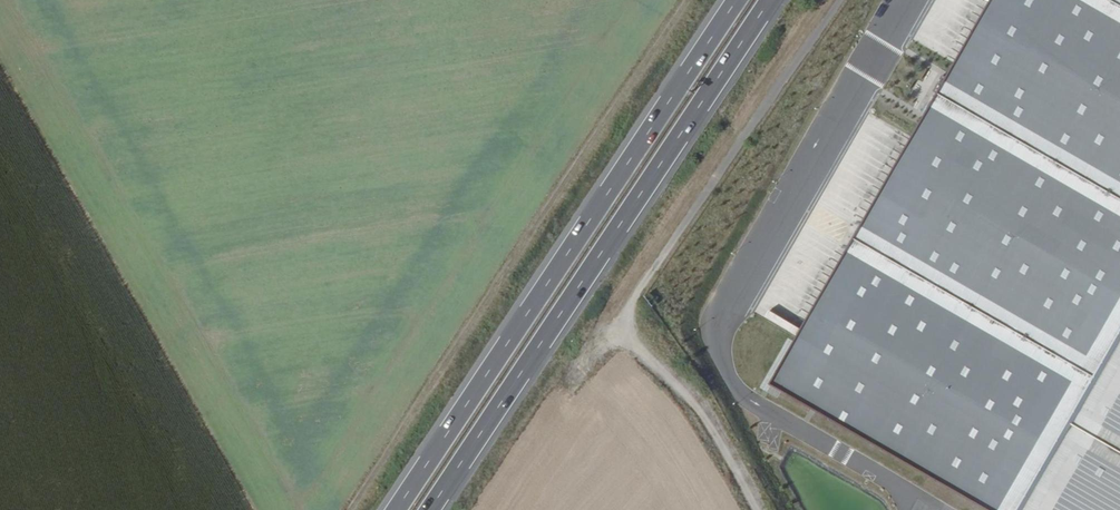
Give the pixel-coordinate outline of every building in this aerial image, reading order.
[(777,390),(985,509),(1119,509),(1119,0),(1002,0),(777,390)] [(947,64),(937,82),(942,85),(938,93),(944,97),(959,71),(947,64)] [(767,227),(764,233),(775,239),(778,232),(767,227)]
